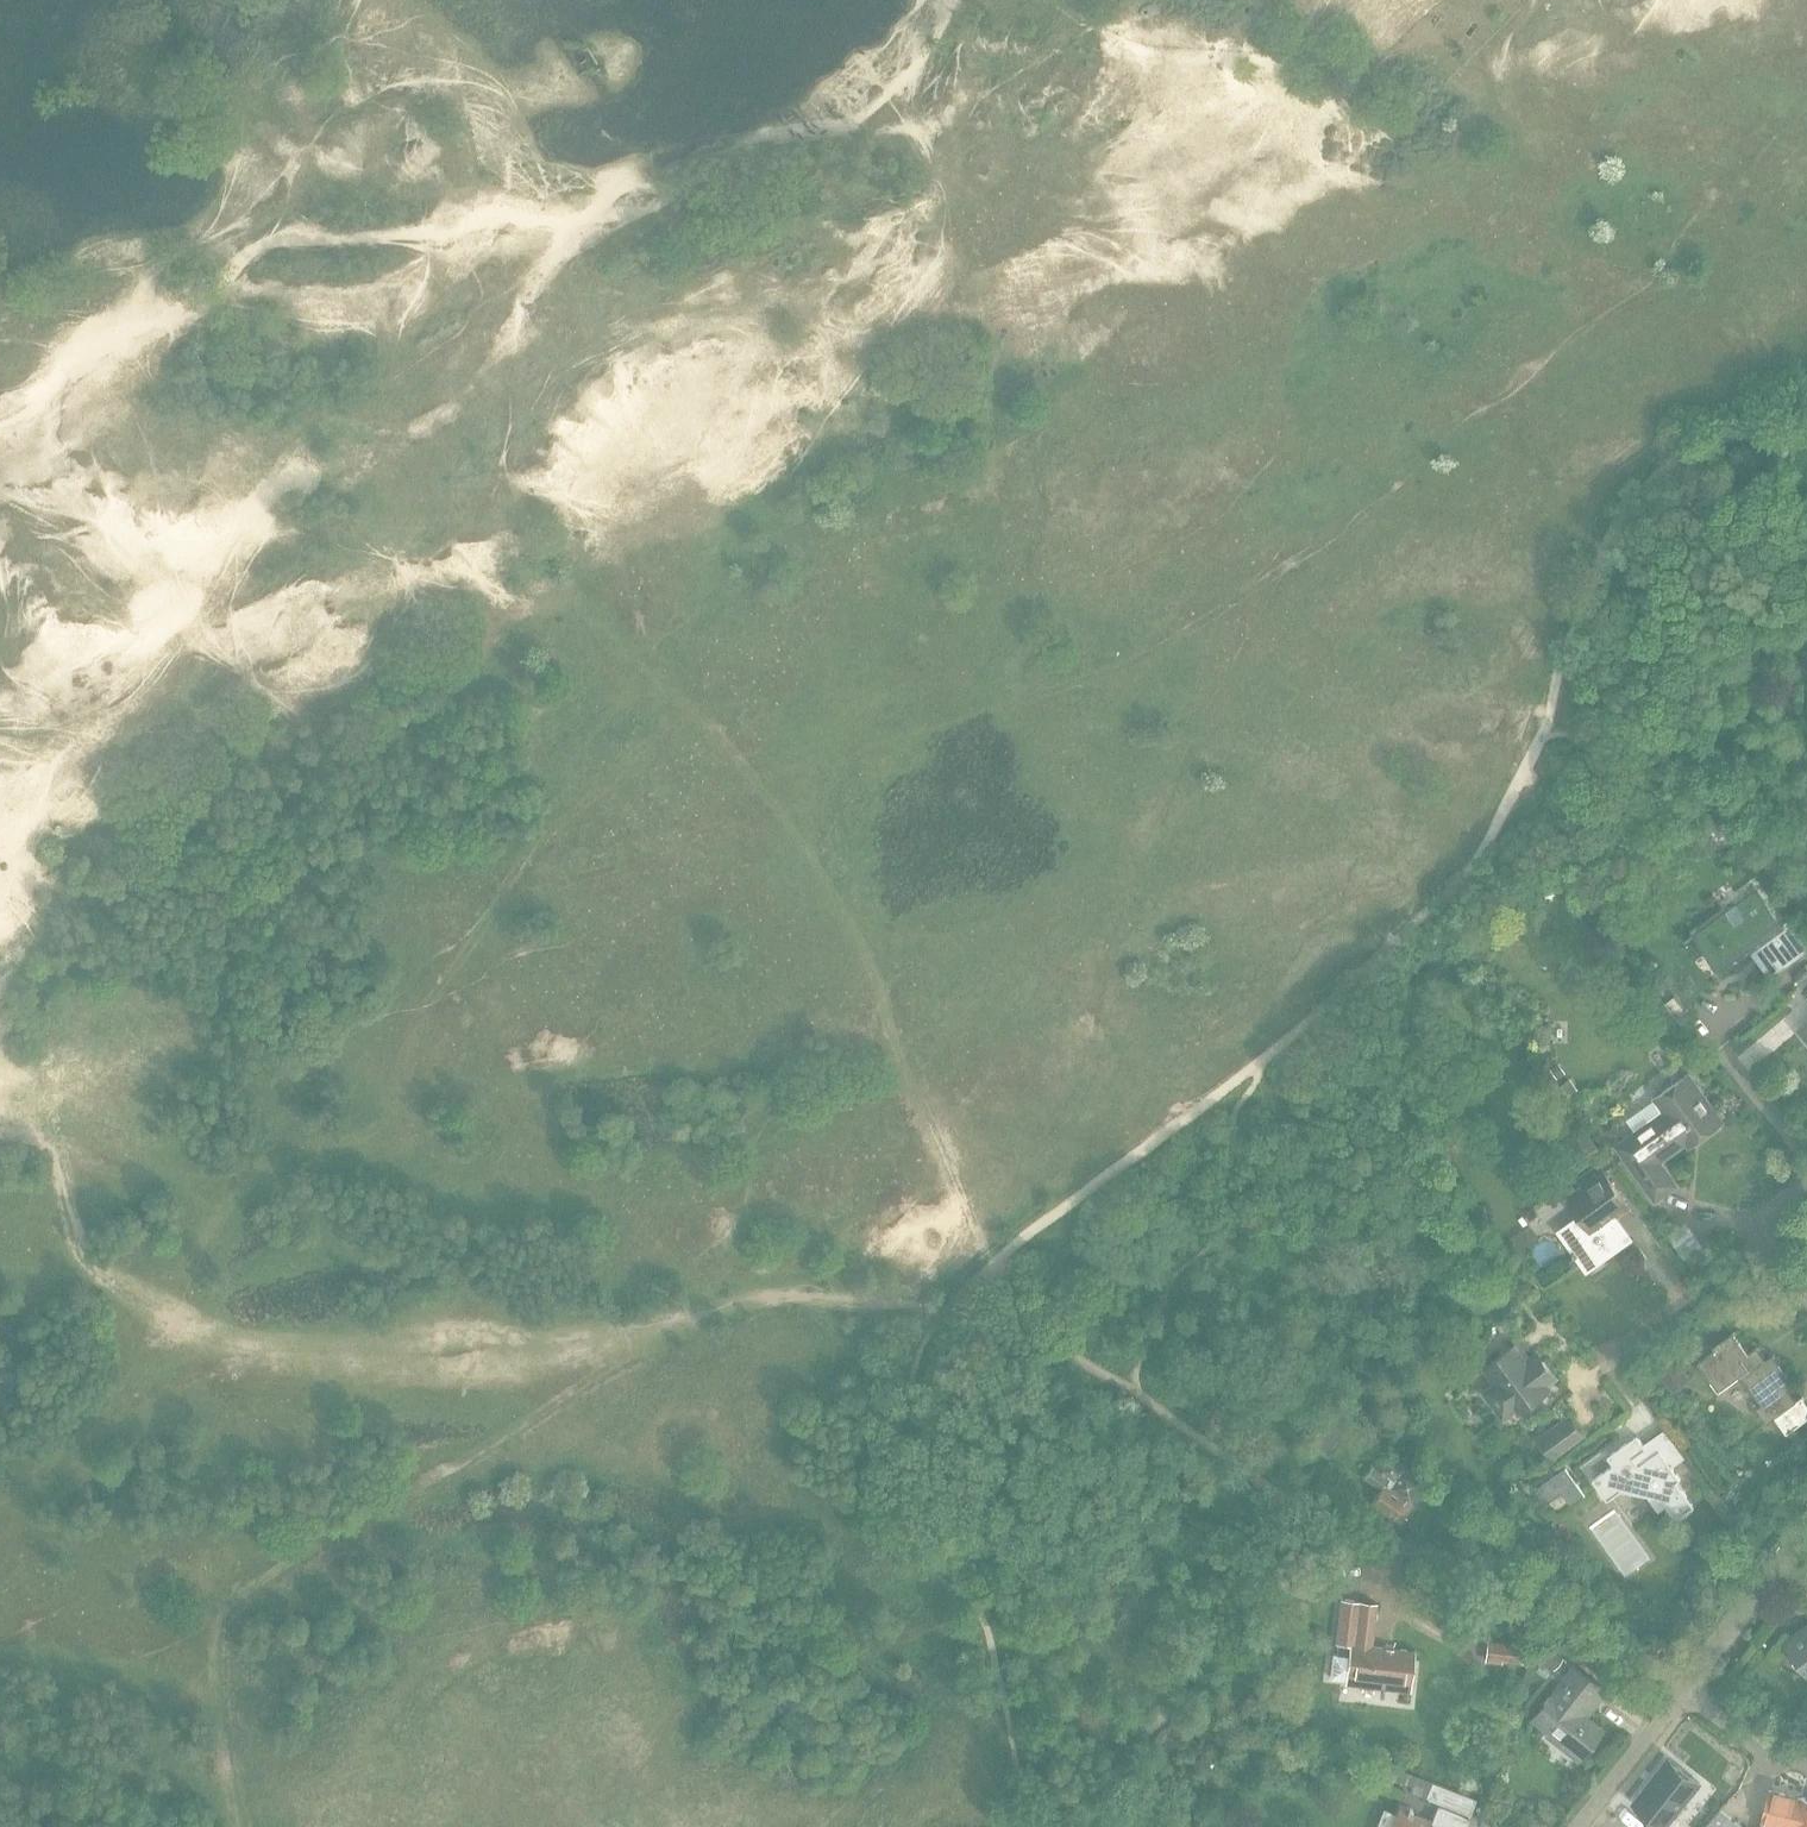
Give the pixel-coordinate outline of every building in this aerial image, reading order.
[(1787,921),(1783,925),(1756,887),(1693,933),(1721,971),(1757,945),(1775,970),(1806,947),(1787,921)] [(1723,1124),(1704,1097),(1700,1100),(1684,1078),(1658,1097),(1668,1110),(1619,1145),(1657,1198),(1675,1185),(1666,1172),(1693,1153),(1685,1141),(1688,1139),(1692,1145),(1723,1124)] [(1588,1147),(1561,1166),(1570,1179),(1596,1159),(1588,1147)] [(1560,1231),(1587,1269),(1631,1238),(1613,1213),(1626,1204),(1599,1165),(1580,1178),(1587,1187),(1571,1199),(1582,1215),(1560,1231)] [(1748,1352),(1734,1332),(1719,1343),(1719,1342),(1713,1346),(1715,1350),(1698,1363),(1719,1391),(1741,1376),(1761,1404),(1755,1409),(1765,1424),(1775,1417),(1787,1433),(1806,1418),(1806,1403),(1803,1397),(1795,1402),(1786,1389),(1794,1384),(1773,1355),(1766,1360),(1756,1346),(1748,1352)] [(1538,1348),(1529,1355),(1518,1340),(1482,1367),(1493,1382),(1482,1390),(1503,1419),(1514,1411),(1518,1415),(1554,1389),(1550,1384),(1559,1378),(1538,1348)] [(1658,1371),(1674,1392),(1690,1379),(1675,1359),(1658,1371)] [(1555,1461),(1587,1437),(1571,1414),(1538,1439),(1555,1461)] [(1672,1467),(1685,1458),(1665,1429),(1644,1444),(1638,1435),(1608,1457),(1614,1465),(1593,1480),(1608,1500),(1621,1490),(1649,1496),(1660,1511),(1667,1506),(1677,1519),(1695,1507),(1677,1482),(1681,1479),(1672,1467)] [(1411,1500),(1424,1480),(1404,1467),(1405,1466),(1388,1454),(1378,1469),(1373,1465),(1365,1478),(1380,1488),(1371,1501),(1400,1522),(1414,1502),(1411,1500)] [(1541,1486),(1548,1495),(1572,1478),(1565,1468),(1541,1486)] [(1346,1683),(1409,1691),(1414,1651),(1371,1646),(1376,1603),(1340,1599),(1335,1642),(1337,1643),(1336,1653),(1332,1653),(1329,1678),(1346,1680),(1346,1683)] [(1806,1671),(1806,1626),(1788,1640),(1803,1659),(1800,1661),(1806,1671)] [(1485,1658),(1521,1662),(1522,1646),(1487,1642),(1485,1658)] [(1532,1718),(1580,1756),(1600,1730),(1584,1717),(1605,1691),(1573,1666),(1532,1718)] [(1665,1826),(1699,1782),(1668,1758),(1633,1803),(1654,1820),(1649,1826),(1667,1826),(1665,1826)] [(1409,1791),(1469,1814),(1475,1798),(1415,1775),(1409,1791)] [(1802,1799),(1771,1790),(1761,1826),(1806,1826),(1806,1798),(1802,1797),(1802,1799)] [(1432,1821),(1412,1813),(1413,1809),(1401,1803),(1391,1826),(1465,1826),(1468,1818),(1439,1806),(1432,1821)] [(1707,1826),(1743,1826),(1722,1810),(1707,1826)]
